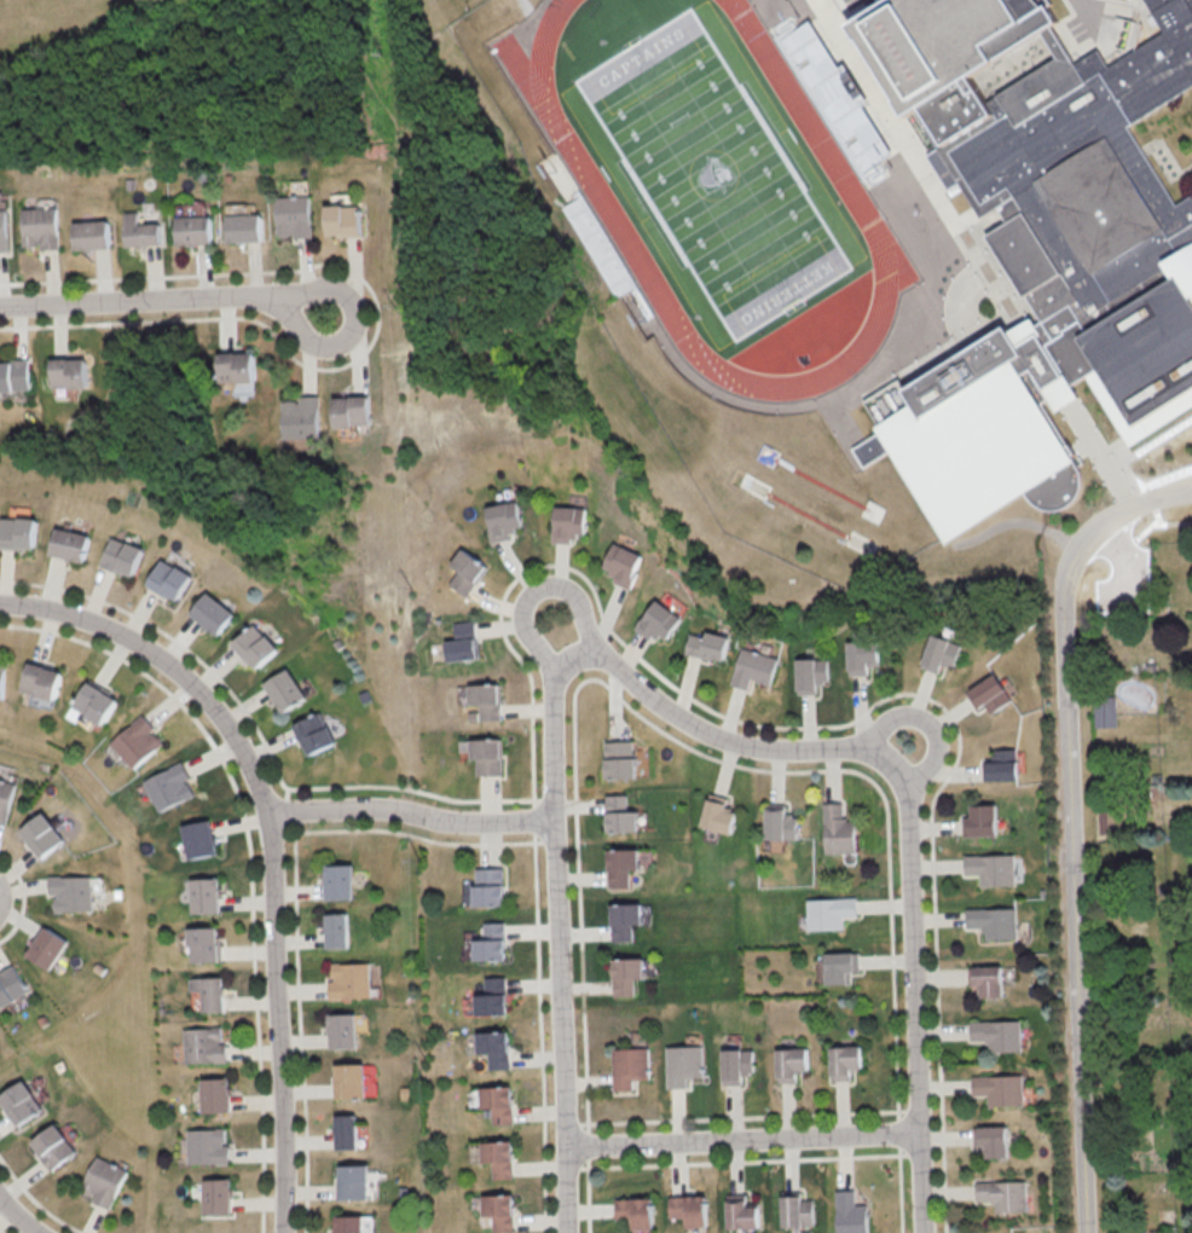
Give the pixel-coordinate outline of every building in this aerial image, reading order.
[(1162,36),(1140,0),(1191,0),(1191,408),(1124,450),(1084,383),(1060,398),(1047,406),(1080,459),(1076,462),(1084,485),(1078,503),(1061,513),(1041,511),(1025,496),(947,548),(892,458),(863,474),(852,455),(879,438),(875,429),(915,405),(907,389),(1009,326),(1013,332),(1022,328),(1034,320),(1040,329),(1045,325),(986,239),(1007,226),(1002,220),(999,215),(982,224),(962,187),(949,196),(927,160),(938,155),(916,118),(978,81),(991,104),(1059,62),(1046,40),(1055,34),(1075,65),(1094,56),(1107,70),(1162,36)] [(908,125),(916,118),(978,81),(1046,40),(1055,34),(1060,31),(1040,0),(881,0),(883,2),(889,12),(852,34),(908,125)] [(776,50),(810,25),(841,74),(849,68),(872,104),(864,109),(895,158),(858,183),(776,50)] [(359,235),(359,205),(349,205),(349,194),(334,194),(334,203),(324,203),(325,235),(359,235)] [(274,236),(309,236),(308,195),(273,196),(274,236)] [(8,250),(6,203),(0,203),(0,250),(8,250)] [(22,208),(23,246),(40,246),(40,249),(58,249),(57,206),(22,208)] [(158,244),(157,222),(136,223),(136,211),(122,212),(124,245),(158,244)] [(223,214),(224,242),(259,241),(258,213),(223,214)] [(208,243),(208,215),(173,216),(174,244),(208,243)] [(107,220),(73,221),(74,249),(108,248),(107,220)] [(253,396),(252,352),(217,352),(217,381),(232,381),(232,396),(253,396)] [(52,388),(86,387),(85,357),(51,358),(52,388)] [(29,360),(0,360),(0,391),(30,390),(29,360)] [(281,438),(316,437),(314,395),(296,396),(296,400),(280,401),(281,438)] [(365,396),(331,397),(332,427),(366,426),(365,396)] [(498,539),(497,530),(511,528),(506,500),(474,506),(480,542),(498,539)] [(544,541),(568,542),(569,533),(577,533),(578,507),(544,506),(544,541)] [(32,549),(33,518),(0,517),(0,548),(32,549)] [(82,561),(86,533),(51,528),(47,556),(82,561)] [(128,577),(139,548),(106,536),(96,565),(128,577)] [(621,589),(635,555),(605,542),(595,567),(606,571),(602,581),(621,589)] [(437,584),(456,596),(475,564),(448,548),(439,565),(446,569),(437,584)] [(186,573),(154,559),(142,587),(174,600),(186,573)] [(228,613),(201,591),(183,613),(210,635),(228,613)] [(661,639),(676,617),(649,599),(629,629),(646,640),(652,632),(661,639)] [(466,658),(464,621),(443,622),(444,640),(435,640),(436,660),(466,658)] [(270,648),(246,623),(223,644),(247,670),(270,648)] [(928,633),(920,668),(937,672),(939,664),(953,668),(961,631),(942,627),(940,636),(928,633)] [(700,637),(685,633),(680,651),(719,661),(726,636),(702,630),(700,637)] [(865,674),(865,665),(876,665),(876,640),(863,640),(863,632),(846,632),(847,675),(865,674)] [(766,685),(774,656),(736,647),(727,685),(745,689),(747,680),(766,685)] [(793,694),(813,693),(812,657),(792,658),(793,694)] [(54,699),(62,671),(28,662),(20,690),(54,699)] [(255,682),(271,712),(296,699),(279,668),(255,682)] [(983,704),(987,713),(999,707),(993,696),(1003,690),(994,674),(964,690),(974,709),(983,704)] [(71,707),(101,724),(116,698),(86,681),(71,707)] [(490,720),(489,683),(457,684),(458,705),(468,705),(469,721),(490,720)] [(1094,726),(1116,727),(1116,700),(1094,700),(1094,726)] [(284,722),(294,754),(323,745),(313,713),(284,722)] [(131,769),(161,741),(137,715),(108,742),(131,769)] [(463,775),(492,774),(492,739),(448,739),(448,751),(463,751),(463,775)] [(631,777),(631,750),(627,750),(627,740),(599,741),(600,778),(631,777)] [(1015,779),(1015,760),(1003,761),(1002,751),(989,751),(989,761),(980,762),(981,780),(1015,779)] [(140,779),(155,811),(192,794),(177,762),(140,779)] [(0,779),(0,823),(6,824),(16,782),(0,779)] [(622,794),(602,795),(602,832),(633,831),(633,811),(622,811),(622,794)] [(720,809),(721,802),(702,799),(697,827),(728,832),(732,811),(720,809)] [(840,802),(820,802),(821,853),(852,852),(851,818),(840,818),(840,802)] [(968,816),(960,817),(960,836),(994,835),(993,804),(968,804),(968,816)] [(762,805),(761,838),(792,839),(793,814),(781,813),(781,805),(762,805)] [(40,858),(64,839),(43,812),(19,831),(40,858)] [(184,857),(211,854),(207,820),(180,823),(184,857)] [(634,848),(603,849),(604,887),(625,886),(624,870),(634,869),(634,848)] [(1013,884),(1012,854),(961,855),(962,873),(977,873),(977,885),(1013,884)] [(318,865),(319,899),(347,899),(346,864),(318,865)] [(468,868),(469,884),(465,884),(466,906),(498,905),(497,864),(481,865),(481,868),(468,868)] [(48,894),(51,894),(52,911),(90,910),(89,875),(47,876),(48,894)] [(187,913),(215,912),(214,877),(186,878),(187,913)] [(804,930),(839,929),(839,916),(853,916),(853,897),(803,899),(804,930)] [(637,903),(605,904),(607,942),(628,941),(627,923),(637,923),(637,903)] [(982,939),(1014,939),(1013,907),(964,908),(964,927),(982,927),(982,939)] [(342,912),(320,913),(321,948),(343,947),(342,912)] [(468,960),(499,959),(498,921),(478,922),(478,939),(467,939),(468,960)] [(23,956),(48,970),(64,939),(39,926),(23,956)] [(215,961),(213,926),(183,927),(184,962),(215,961)] [(848,951),(821,952),(822,984),(849,983),(848,951)] [(629,995),(629,979),(639,979),(638,957),(607,958),(608,996),(629,995)] [(325,998),(366,997),(365,962),(328,963),(328,980),(324,980),(325,998)] [(999,965),(965,966),(966,985),(977,985),(978,997),(1000,997),(999,965)] [(500,976),(479,977),(480,994),(469,994),(470,1015),(501,1014),(500,976)] [(196,1012),(218,1011),(217,977),(182,978),(183,991),(195,990),(196,1012)] [(0,980),(0,1007),(11,1001),(0,980)] [(324,1014),(325,1048),(352,1048),(352,1013),(324,1014)] [(984,1051),(1018,1051),(1018,1020),(967,1021),(967,1041),(984,1041),(984,1051)] [(217,1062),(216,1027),(177,1028),(178,1063),(217,1062)] [(503,1031),(471,1031),(471,1052),(482,1052),(483,1069),(503,1068),(503,1031)] [(661,1046),(662,1088),(682,1088),(682,1078),(699,1077),(698,1045),(661,1046)] [(858,1045),(826,1046),(827,1081),(847,1080),(847,1068),(858,1067),(858,1045)] [(644,1079),(643,1047),(606,1048),(608,1090),(630,1089),(629,1079),(644,1079)] [(793,1082),(792,1071),(804,1070),(804,1047),(772,1048),(773,1083),(793,1082)] [(749,1049),(718,1049),(717,1084),(738,1084),(738,1074),(749,1074),(749,1049)] [(359,1063),(328,1063),(328,1099),(359,1098),(359,1063)] [(969,1076),(970,1092),(985,1091),(985,1106),(1020,1105),(1020,1074),(969,1076)] [(222,1112),(222,1078),(194,1078),(195,1112),(222,1112)] [(13,1126),(38,1108),(17,1080),(0,1092),(0,1107),(13,1126)] [(507,1123),(505,1086),(474,1087),(474,1108),(485,1108),(486,1124),(507,1123)] [(351,1148),(350,1114),(329,1115),(329,1149),(351,1148)] [(45,1169),(70,1151),(49,1123),(25,1142),(45,1169)] [(971,1147),(981,1147),(981,1158),(1005,1157),(1005,1126),(971,1126),(971,1147)] [(221,1163),(220,1128),(179,1129),(180,1164),(221,1163)] [(488,1179),(508,1179),(507,1140),(475,1141),(476,1162),(487,1162),(488,1179)] [(75,1189),(89,1196),(87,1200),(104,1208),(122,1169),(90,1155),(75,1189)] [(362,1164),(332,1164),(333,1200),(362,1199),(362,1164)] [(197,1179),(199,1213),(227,1212),(226,1178),(197,1179)] [(833,1190),(834,1232),(864,1232),(864,1204),(852,1204),(852,1190),(833,1190)] [(756,1227),(755,1206),(743,1206),(742,1193),(723,1194),(724,1228),(756,1227)] [(510,1231),(509,1194),(477,1194),(477,1227),(490,1226),(490,1232),(510,1231)] [(665,1196),(666,1217),(683,1217),(683,1227),(704,1226),(703,1195),(665,1196)] [(810,1199),(798,1199),(798,1195),(778,1196),(779,1227),(811,1225),(810,1199)] [(650,1229),(649,1197),(612,1198),(613,1217),(629,1217),(629,1229),(650,1229)] [(331,1232),(359,1232),(358,1215),(331,1216),(331,1232)]
